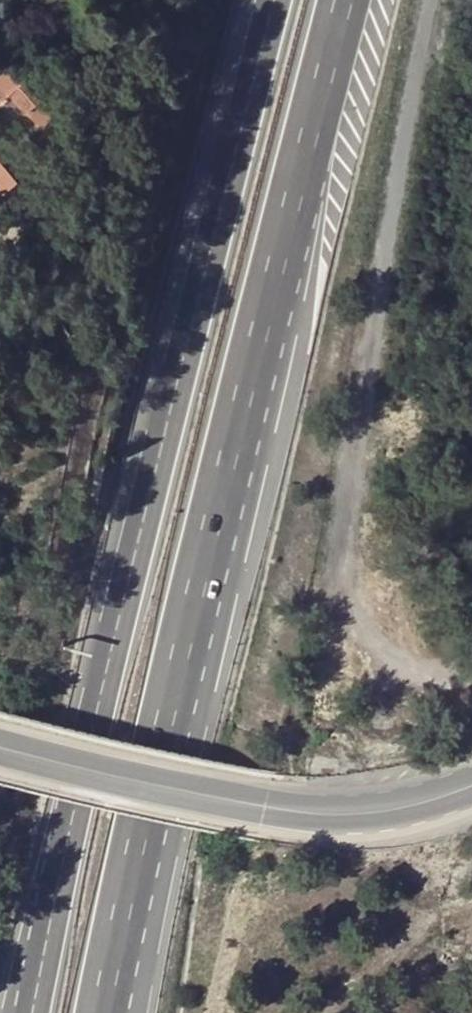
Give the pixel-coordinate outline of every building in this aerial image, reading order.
[(0,70),(0,98),(15,87),(0,70)] [(29,188),(5,162),(0,165),(0,207),(29,188)]
